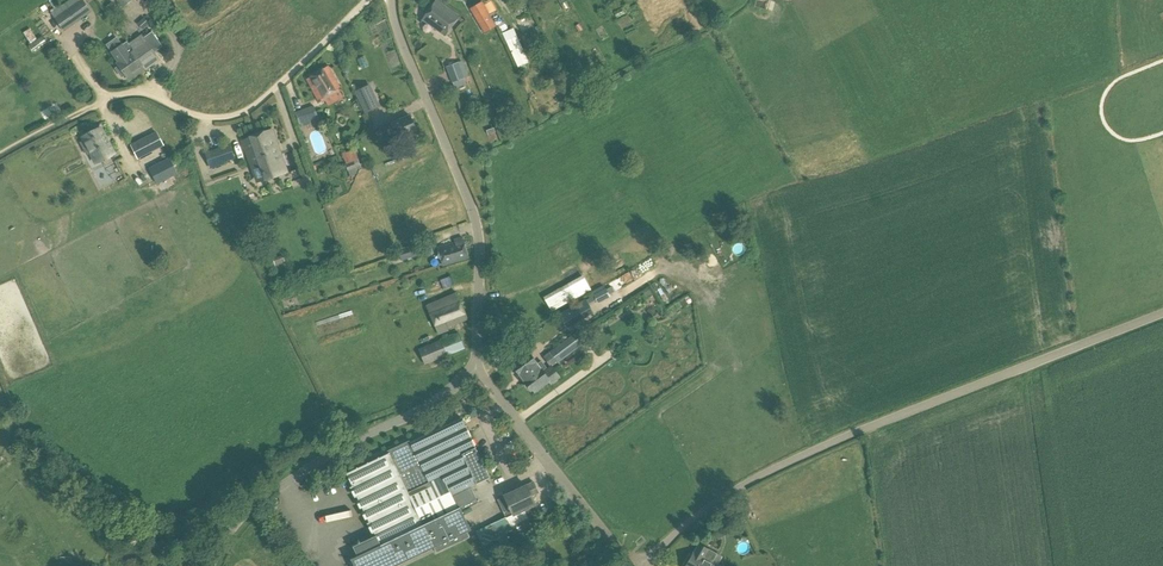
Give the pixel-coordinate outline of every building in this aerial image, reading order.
[(63,30),(91,10),(84,0),(79,0),(54,17),(63,30)] [(437,0),(435,0),(421,19),(445,36),(459,16),(437,0)] [(469,5),(483,30),(495,24),(481,0),(477,0),(469,5)] [(119,44),(130,33),(124,27),(113,38),(119,44)] [(23,32),(29,41),(36,38),(30,28),(23,32)] [(160,59),(154,52),(162,46),(152,31),(143,38),(146,41),(133,50),(139,58),(138,59),(142,65),(144,64),(147,68),(160,59)] [(122,43),(110,52),(117,62),(119,64),(115,67),(122,77),(126,74),(130,80),(141,72),(147,68),(144,64),(142,65),(138,59),(139,58),(133,50),(127,41),(123,44),(122,43)] [(455,88),(464,85),(462,78),(463,77),(459,65),(458,65),(457,63),(448,66),(449,69),(448,70),(455,88)] [(328,65),(317,72),(335,101),(343,97),(338,88),(341,87),(328,65)] [(317,72),(306,79),(319,100),(320,99),(322,102),(325,100),(328,106),(335,101),(317,72)] [(380,105),(370,83),(354,91),(364,113),(380,105)] [(299,124),(318,117),(313,105),(295,112),(299,124)] [(392,124),(377,130),(383,143),(398,137),(398,138),(416,130),(409,115),(391,123),(392,124)] [(114,153),(100,128),(83,137),(85,141),(81,142),(81,143),(87,154),(91,152),(96,163),(114,153)] [(242,140),(252,167),(257,183),(266,180),(279,175),(278,173),(287,170),(281,153),(279,146),(278,146),(272,129),(242,140)] [(138,158),(163,145),(156,132),(150,135),(131,144),(138,158)] [(345,147),(350,158),(363,153),(358,142),(345,147)] [(229,145),(206,153),(211,166),(233,158),(229,145)] [(344,164),(345,167),(347,171),(347,170),(349,176),(356,173),(354,168),(360,166),(358,159),(344,164)] [(168,160),(150,168),(155,178),(173,170),(168,160)] [(313,169),(296,173),(298,181),(315,177),(313,169)] [(460,241),(437,248),(443,266),(471,258),(464,237),(459,239),(460,241)] [(414,245),(398,250),(402,260),(417,255),(414,245)] [(285,263),(282,255),(272,259),(275,266),(285,263)] [(443,288),(453,284),(449,276),(439,280),(443,288)] [(563,286),(551,295),(558,304),(570,296),(563,286)] [(604,289),(594,295),(599,304),(609,299),(604,289)] [(447,327),(467,319),(456,292),(427,304),(438,334),(448,330),(447,327)] [(586,298),(567,309),(575,324),(594,313),(586,298)] [(464,349),(458,333),(419,349),(425,365),(464,349)] [(578,347),(570,337),(550,352),(553,356),(553,357),(557,362),(578,347)] [(550,352),(549,352),(543,356),(547,361),(553,356),(550,352)] [(542,372),(543,371),(542,370),(546,367),(542,361),(538,364),(530,353),(513,365),(514,367),(514,368),(515,369),(515,370),(516,371),(517,372),(518,372),(518,373),(518,372),(522,377),(532,370),(532,371),(533,370),(537,376),(542,372)] [(557,362),(553,357),(547,362),(550,366),(551,367),(552,366),(557,362)] [(560,377),(552,366),(551,367),(550,366),(543,371),(542,372),(537,376),(533,370),(532,371),(532,370),(522,377),(526,383),(526,384),(527,385),(527,386),(528,387),(529,388),(530,388),(530,389),(530,388),(531,390),(533,389),(535,392),(550,381),(551,383),(560,377)] [(344,472),(355,495),(368,522),(375,536),(354,547),(358,555),(350,559),(354,565),(394,565),(433,547),(436,552),(469,536),(467,531),(470,529),(461,510),(467,506),(477,502),(476,499),(470,487),(489,478),(461,418),(409,442),(409,441),(398,446),(387,451),(388,453),(378,457),(367,462),(355,467),(344,472)] [(490,462),(495,468),(504,460),(499,455),(490,462)] [(505,517),(499,520),(475,531),(482,546),(496,539),(502,550),(511,545),(505,533),(511,530),(510,527),(528,519),(527,516),(538,511),(535,505),(535,504),(531,496),(538,493),(533,483),(526,486),(525,485),(503,495),(504,496),(497,500),(505,517)] [(356,500),(329,509),(332,516),(358,506),(356,500)] [(712,562),(703,558),(708,549),(699,544),(686,565),(710,565),(712,562)]
